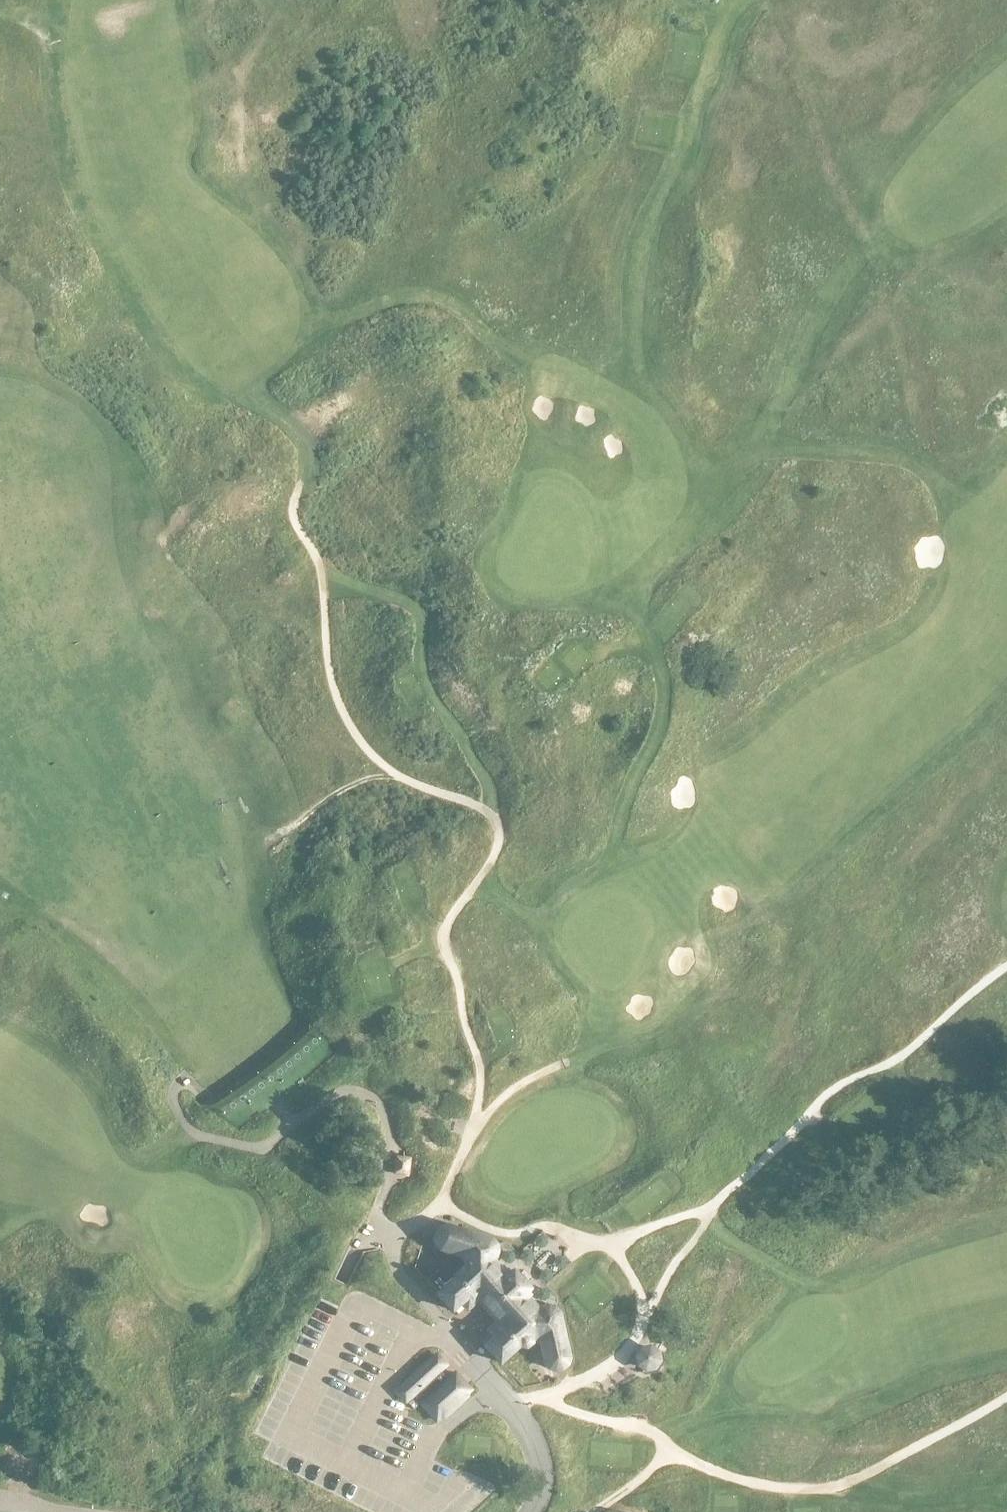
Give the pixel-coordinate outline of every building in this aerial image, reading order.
[(290,1092),(337,1049),(315,1024),(313,1026),(264,1069),(219,1101),(207,1109),(237,1130),(290,1092)] [(436,1229),(434,1236),(436,1243),(440,1248),(462,1255),(467,1262),(452,1275),(453,1276),(437,1292),(452,1309),(464,1298),(471,1304),(476,1298),(486,1309),(521,1277),(513,1269),(506,1275),(493,1259),(496,1250),(495,1243),(490,1237),(445,1224),(439,1225),(436,1229)] [(487,1329),(479,1336),(486,1345),(485,1345),(499,1361),(517,1344),(524,1346),(529,1341),(539,1339),(544,1362),(549,1367),(555,1369),(561,1368),(566,1364),(568,1357),(559,1312),(553,1307),(546,1305),(540,1307),(534,1312),(523,1300),(530,1287),(521,1277),(486,1309),(497,1320),(487,1329)] [(640,1368),(642,1372),(645,1375),(649,1376),(654,1377),(658,1376),(662,1373),(665,1370),(666,1365),(666,1361),(665,1356),(662,1353),(658,1350),(653,1349),(649,1350),(645,1352),(642,1355),(640,1359),(639,1363),(640,1368)] [(435,1354),(395,1391),(404,1401),(408,1397),(417,1407),(421,1403),(435,1419),(439,1415),(442,1415),(465,1395),(465,1393),(469,1388),(454,1372),(446,1380),(437,1370),(445,1364),(435,1354)]
